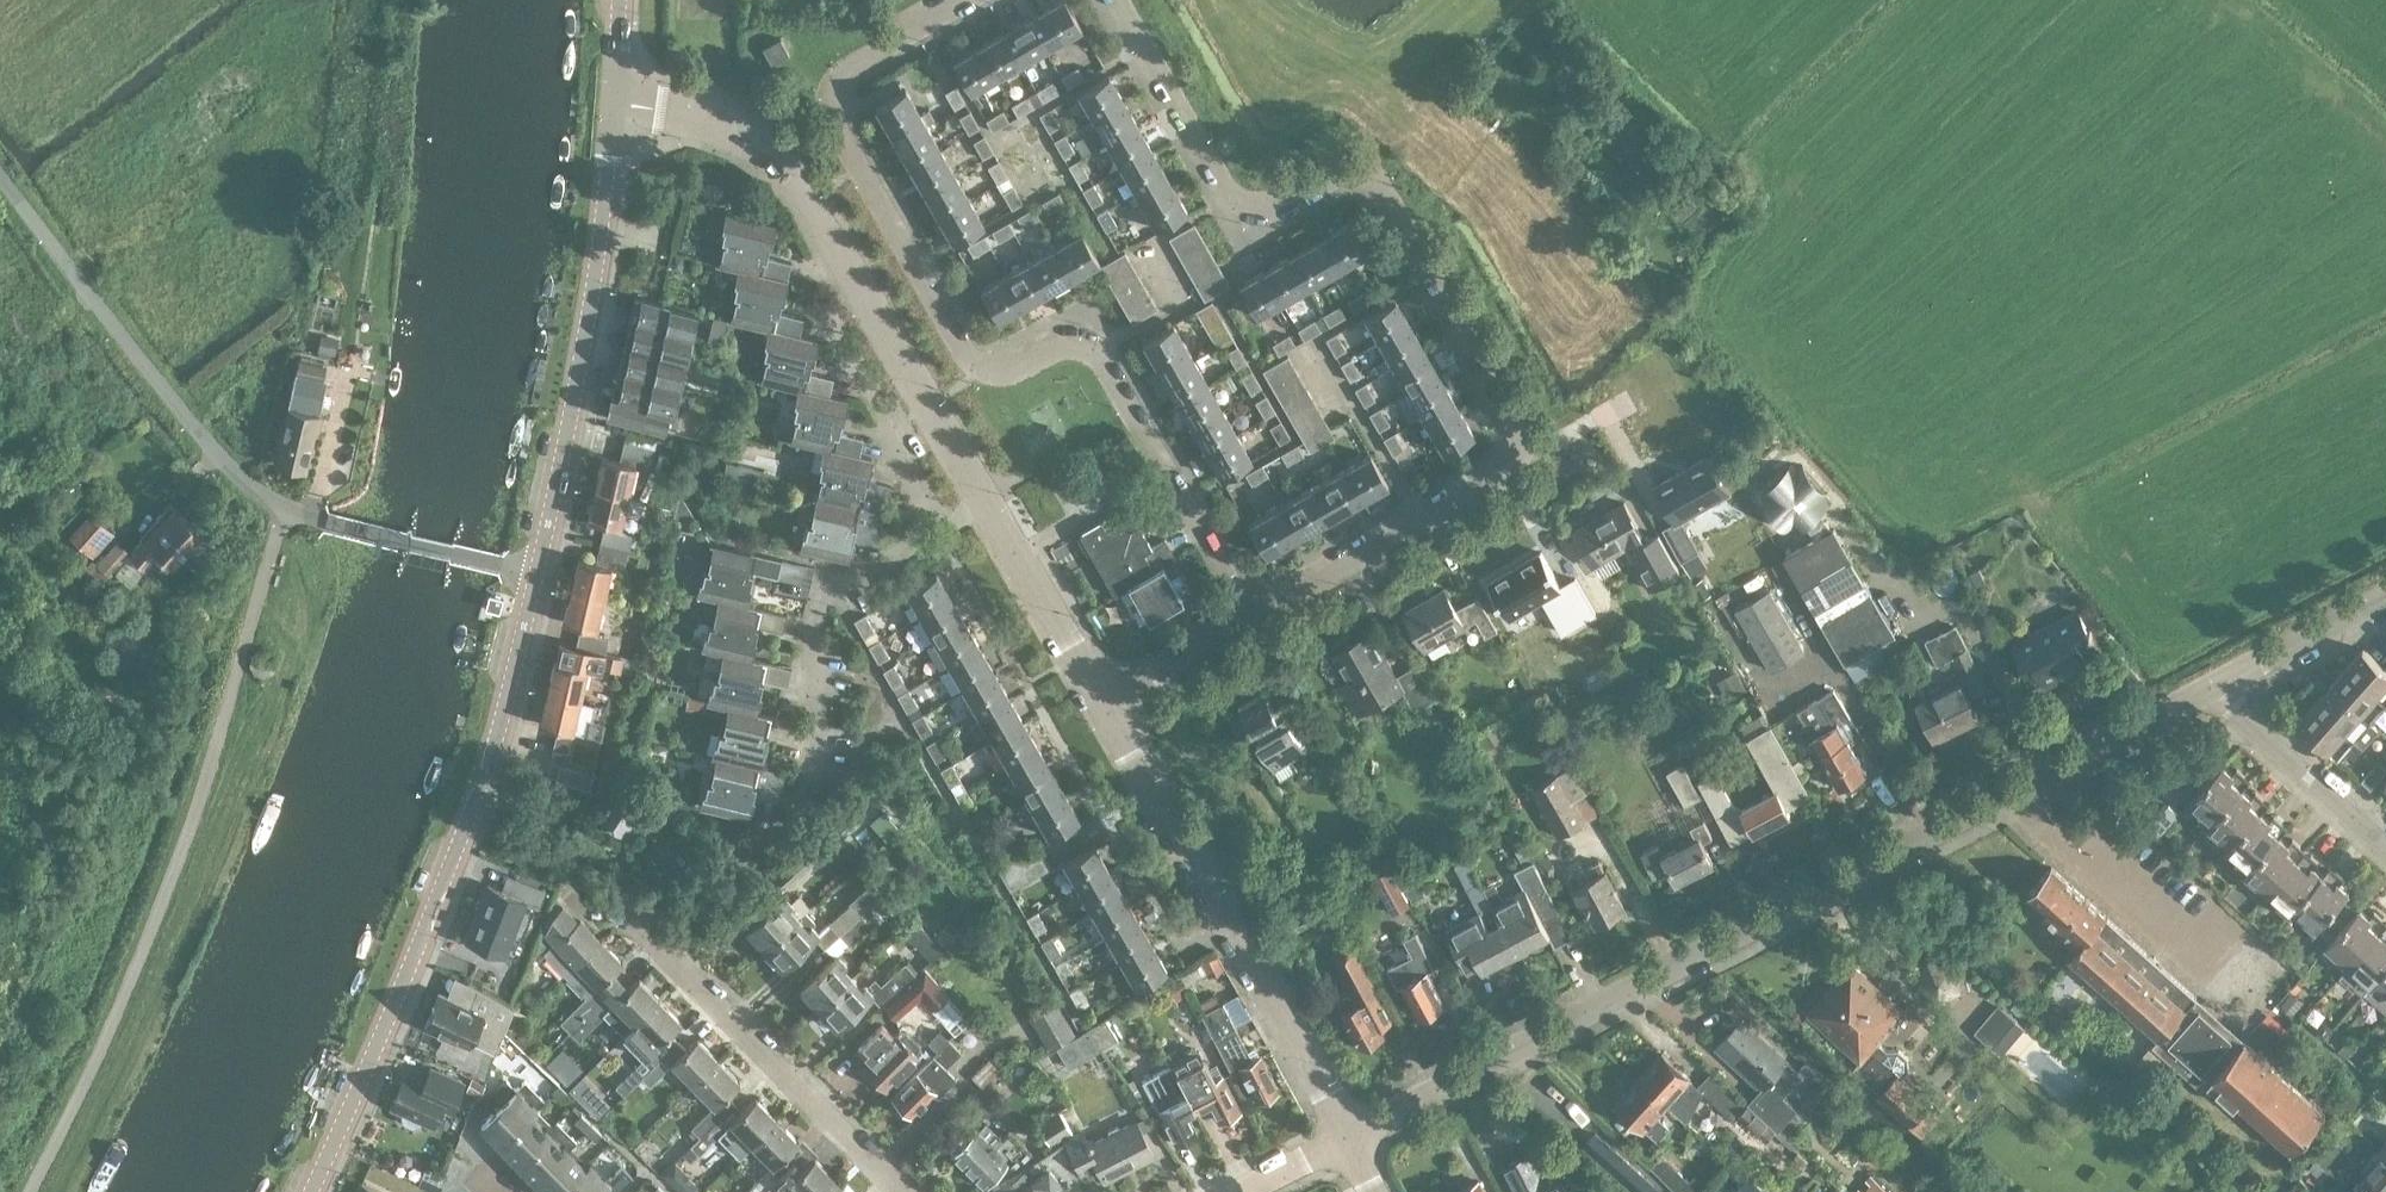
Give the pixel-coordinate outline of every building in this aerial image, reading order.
[(1035,14),(1052,44),(1080,27),(1064,0),(1058,0),(1035,14)] [(1052,44),(1035,14),(1008,29),(1025,59),(1052,44)] [(1025,59),(1008,29),(980,45),(998,75),(1025,59)] [(780,37),(762,48),(771,64),(789,53),(780,37)] [(998,75),(980,45),(952,61),(970,91),(998,75)] [(1067,87),(1085,78),(1078,67),(1061,76),(1067,87)] [(1107,75),(1077,92),(1093,120),(1123,103),(1107,75)] [(1042,101),(1060,92),(1053,81),(1036,90),(1042,101)] [(965,102),(956,85),(944,92),(954,109),(965,102)] [(874,106),(890,134),(930,110),(929,109),(919,114),(904,88),(874,106)] [(1011,105),(1018,116),(1035,106),(1028,95),(1011,105)] [(1123,103),(1093,120),(1106,142),(1098,147),(1101,151),(1139,129),(1123,103)] [(1039,114),(1049,131),(1060,125),(1050,108),(1039,114)] [(992,131),(1009,121),(1003,109),(986,119),(992,131)] [(930,110),(890,134),(905,160),(936,143),(925,125),(935,120),(930,110)] [(968,133),(980,127),(970,110),(959,116),(968,133)] [(1139,129),(1101,151),(1105,159),(1113,154),(1120,167),(1112,172),(1116,178),(1154,156),(1139,129)] [(1054,140),(1063,157),(1074,150),(1065,133),(1054,140)] [(983,158),(994,152),(984,135),(973,141),(983,158)] [(936,143),(905,160),(921,187),(951,170),(936,143)] [(1154,156),(1116,178),(1119,183),(1127,178),(1135,192),(1127,197),(1132,205),(1170,183),(1154,156)] [(1068,165),(1078,181),(1089,175),(1079,158),(1068,165)] [(997,183),(1008,177),(999,160),(987,166),(997,183)] [(951,170),(921,187),(936,214),(967,197),(951,170)] [(1082,189),(1092,206),(1103,200),(1093,183),(1082,189)] [(1170,183),(1132,205),(1133,207),(1141,202),(1155,228),(1185,211),(1170,183)] [(1002,192),(1012,209),(1023,202),(1013,186),(1002,192)] [(1049,198),(1042,202),(1048,213),(1065,203),(1059,192),(1049,198)] [(967,197),(936,214),(952,242),(983,224),(967,197)] [(744,212),(763,216),(766,204),(747,199),(744,212)] [(1033,207),(1017,217),(1023,228),(1040,218),(1033,207)] [(1096,214),(1106,231),(1117,225),(1107,208),(1096,214)] [(717,263),(737,268),(784,279),(784,280),(786,280),(790,262),(764,256),(772,222),(725,211),(720,234),(724,235),(717,263)] [(1009,221),(992,231),(998,242),(1015,232),(1009,221)] [(1349,221),(1321,237),(1338,267),(1366,250),(1349,221)] [(1193,223),(1169,237),(1175,249),(1200,235),(1193,223)] [(383,231),(382,237),(394,239),(395,232),(383,231)] [(1081,231),(1055,246),(1072,276),(1098,262),(1081,231)] [(984,235),(967,245),(973,256),(990,246),(984,235)] [(1200,235),(1175,249),(1182,260),(1207,246),(1200,235)] [(1321,237),(1294,253),(1311,282),(1338,267),(1321,237)] [(1055,246),(1030,260),(1048,290),(1072,276),(1055,246)] [(1207,246),(1182,260),(1188,272),(1213,258),(1207,246)] [(1124,252),(1100,266),(1106,278),(1131,263),(1124,252)] [(1294,253),(1266,268),(1284,298),(1311,282),(1294,253)] [(1213,258),(1188,272),(1194,283),(1219,269),(1213,258)] [(1030,260),(1006,274),(1023,304),(1048,290),(1030,260)] [(1131,263),(1106,278),(1113,289),(1137,275),(1131,263)] [(784,279),(737,268),(731,293),(736,294),(730,318),(767,327),(798,334),(802,318),(776,312),(784,280),(784,279)] [(1266,268),(1238,285),(1256,315),(1284,298),(1266,268)] [(1219,269),(1194,283),(1204,300),(1229,286),(1219,269)] [(1006,274),(980,288),(997,319),(1023,304),(1006,274)] [(1137,275),(1113,289),(1119,300),(1144,286),(1137,275)] [(1119,300),(1126,311),(1150,297),(1144,286),(1119,300)] [(1347,300),(1353,311),(1371,302),(1364,291),(1347,300)] [(697,310),(661,302),(641,297),(635,323),(691,336),(697,310)] [(1126,311),(1132,323),(1157,308),(1150,297),(1126,311)] [(1393,298),(1363,316),(1379,344),(1410,326),(1393,298)] [(1323,314),(1329,326),(1346,316),(1339,305),(1323,314)] [(1298,329),(1304,340),(1321,330),(1315,319),(1298,329)] [(1222,343),(1233,337),(1223,320),(1212,326),(1222,343)] [(691,336),(635,323),(629,348),(685,361),(691,336)] [(1172,324),(1142,341),(1157,369),(1188,352),(1172,324)] [(1410,326),(1379,344),(1395,371),(1425,353),(1410,326)] [(815,339),(798,334),(767,327),(761,352),(766,353),(760,379),(797,387),(828,395),(829,394),(832,378),(807,372),(815,339)] [(1346,349),(1336,332),(1325,338),(1335,355),(1346,349)] [(1279,355),(1296,345),(1289,334),(1272,344),(1279,355)] [(337,338),(330,336),(322,335),(319,349),(334,353),(335,348),(337,338)] [(1236,368),(1247,362),(1237,345),(1226,351),(1236,368)] [(685,361),(629,348),(623,373),(679,386),(685,361)] [(1188,352),(1157,369),(1173,396),(1203,379),(1188,352)] [(1425,353),(1395,371),(1411,398),(1441,380),(1425,353)] [(1262,370),(1269,382),(1295,367),(1288,355),(1262,370)] [(296,373),(288,406),(275,463),(307,470),(316,428),(319,429),(322,414),(319,413),(326,386),(321,385),(326,365),(300,358),(296,373)] [(1351,358),(1340,364),(1350,381),(1361,374),(1351,358)] [(1269,382),(1276,394),(1302,379),(1295,367),(1269,382)] [(1250,393),(1261,387),(1252,370),(1241,376),(1250,393)] [(673,412),(679,386),(623,373),(618,396),(610,394),(608,402),(606,414),(605,415),(665,429),(665,428),(668,416),(669,411),(673,412)] [(1203,379),(1173,396),(1188,423),(1218,406),(1203,379)] [(1276,394),(1283,405),(1308,391),(1302,379),(1276,394)] [(1441,380),(1411,398),(1426,424),(1456,407),(1441,380)] [(1366,382),(1354,389),(1364,406),(1375,399),(1366,382)] [(797,387),(791,412),(796,413),(790,439),(816,445),(823,447),(823,446),(858,454),(859,453),(863,437),(837,431),(844,397),(829,394),(828,395),(797,387)] [(1283,405),(1289,417),(1315,402),(1308,391),(1283,405)] [(1265,418),(1276,412),(1266,395),(1255,401),(1265,418)] [(1289,417),(1296,429),(1322,414),(1315,402),(1289,417)] [(1218,406),(1188,423),(1204,450),(1234,433),(1218,406)] [(1369,413),(1378,430),(1390,424),(1380,407),(1369,413)] [(1456,407),(1426,424),(1442,452),(1473,435),(1456,407)] [(1296,429),(1303,441),(1329,426),(1322,414),(1296,429)] [(1279,443),(1290,437),(1281,420),(1269,427),(1279,443)] [(1329,426),(1303,441),(1309,452),(1335,437),(1329,426)] [(1740,444),(1729,450),(1751,489),(1760,484),(1765,491),(1768,488),(1774,497),(1785,491),(1787,490),(1781,479),(1790,474),(1786,467),(1791,465),(1767,429),(1754,437),(1751,432),(1737,439),(1740,444)] [(1383,438),(1392,455),(1404,449),(1394,432),(1383,438)] [(1234,433),(1204,450),(1220,478),(1250,461),(1234,433)] [(600,456),(593,488),(626,496),(633,463),(632,463),(634,457),(647,460),(650,447),(622,440),(617,460),(600,456)] [(1297,444),(1280,453),(1287,464),(1304,454),(1297,444)] [(823,446),(823,447),(816,445),(810,469),(817,471),(817,472),(821,473),(815,498),(883,513),(889,485),(864,479),(870,456),(859,453),(858,454),(823,446)] [(1369,454),(1345,468),(1341,462),(1334,465),(1356,502),(1387,484),(1369,454)] [(1682,560),(1700,550),(1682,519),(1731,491),(1709,454),(1655,485),(1675,520),(1663,527),(1682,560)] [(1262,464),(1245,474),(1251,485),(1268,475),(1262,464)] [(1333,475),(1320,483),(1315,474),(1305,480),(1310,489),(1308,489),(1326,519),(1356,502),(1334,465),(1329,468),(1333,475)] [(626,496),(593,488),(586,518),(603,522),(598,542),(626,549),(630,535),(616,531),(617,525),(619,525),(626,496)] [(1308,489),(1278,507),(1296,537),(1326,519),(1308,489)] [(883,513),(815,498),(809,523),(805,522),(800,547),(846,558),(851,535),(876,541),(883,513)] [(1623,502),(1572,532),(1591,566),(1625,547),(1650,590),(1682,571),(1659,532),(1645,540),(1623,502)] [(1278,507),(1249,524),(1248,525),(1265,555),(1296,537),(1278,507)] [(159,532),(148,544),(144,540),(131,554),(147,568),(159,553),(174,566),(183,556),(198,570),(219,546),(203,532),(202,533),(199,531),(201,526),(193,519),(189,522),(178,512),(172,518),(164,511),(151,525),(159,532)] [(1115,521),(1116,524),(1107,530),(1101,520),(1079,534),(1114,594),(1128,586),(1147,620),(1182,600),(1163,566),(1175,559),(1164,539),(1150,547),(1131,512),(1115,521)] [(113,532),(92,513),(71,536),(92,555),(113,532)] [(1834,526),(1783,555),(1846,662),(1896,632),(1834,526)] [(119,540),(98,563),(91,558),(83,567),(93,575),(96,573),(104,580),(109,574),(130,550),(119,540)] [(576,557),(569,589),(601,597),(609,565),(608,565),(609,559),(623,563),(626,549),(598,542),(594,561),(576,557)] [(780,559),(713,544),(708,567),(702,566),(696,593),(719,598),(743,603),(751,571),(775,577),(780,559)] [(1596,611),(1579,581),(1565,590),(1555,573),(1542,549),(1488,580),(1509,616),(1544,596),(1563,630),(1596,611)] [(936,573),(905,591),(906,591),(920,616),(950,598),(936,573)] [(601,597),(569,589),(562,620),(579,624),(574,643),(603,650),(606,636),(591,633),(593,628),(594,628),(601,597)] [(1768,589),(1735,607),(1771,669),(1804,650),(1768,589)] [(1484,636),(1496,629),(1478,597),(1454,610),(1443,590),(1404,612),(1426,650),(1476,621),(1484,636)] [(490,594),(486,607),(499,611),(503,598),(490,594)] [(719,598),(713,623),(708,622),(702,647),(724,652),(748,657),(755,626),(780,632),(785,613),(743,603),(719,598)] [(950,598),(920,616),(921,618),(934,641),(965,623),(951,600),(950,598)] [(2028,629),(2010,638),(2031,682),(2042,677),(2046,686),(2067,676),(2065,671),(2088,660),(2084,652),(2096,647),(2090,635),(2093,634),(2090,628),(2087,630),(2078,612),(2031,635),(2028,629)] [(854,620),(863,637),(875,631),(865,614),(854,620)] [(965,623),(934,641),(937,645),(949,665),(979,648),(967,628),(965,623)] [(1937,665),(1954,657),(1973,695),(1987,688),(1968,647),(1957,624),(1925,640),(1937,665)] [(1414,711),(1436,698),(1416,663),(1395,676),(1370,632),(1333,653),(1348,679),(1340,684),(1358,715),(1401,690),(1414,711)] [(868,645),(878,662),(889,656),(880,639),(868,645)] [(553,660),(545,690),(577,698),(585,667),(583,667),(585,661),(599,664),(603,650),(574,643),(570,664),(553,660)] [(2383,666),(2362,647),(2345,666),(2385,702),(2385,663),(2383,666)] [(979,648),(949,665),(953,672),(963,690),(993,673),(983,655),(979,648)] [(748,657),(724,652),(718,677),(713,676),(707,701),(729,706),(753,712),(760,680),(786,686),(790,667),(748,657)] [(883,670),(893,687),(904,681),(894,664),(883,670)] [(2385,702),(2345,666),(2329,684),(2370,720),(2385,702)] [(993,673),(963,690),(969,700),(977,715),(1007,697),(999,682),(993,673)] [(1934,740),(1978,718),(1960,682),(1916,704),(1934,740)] [(2370,720),(2329,684),(2313,702),(2353,739),(2363,747),(2380,729),(2370,720)] [(1834,688),(1795,711),(1840,787),(1866,772),(1847,738),(1859,731),(1834,688)] [(897,695),(907,712),(918,705),(908,689),(897,695)] [(577,698),(545,690),(538,722),(556,727),(551,746),(564,749),(568,729),(570,730),(577,698)] [(1282,704),(1285,708),(1285,709),(1278,713),(1266,691),(1240,706),(1253,728),(1257,725),(1263,737),(1258,740),(1275,768),(1308,749),(1302,738),(1314,732),(1294,697),(1282,704)] [(1007,697),(977,715),(984,727),(992,740),(1022,722),(1014,710),(1007,697)] [(2353,739),(2313,702),(2296,721),(2337,757),(2353,739)] [(1646,727),(1660,720),(1650,703),(1637,711),(1646,727)] [(753,712),(729,706),(723,731),(718,730),(713,754),(758,766),(765,734),(792,739),(795,722),(753,713),(753,712)] [(1742,720),(1747,732),(1771,723),(1767,711),(1742,720)] [(912,720),(921,737),(932,730),(923,714),(912,720)] [(1022,722),(992,740),(1000,754),(1006,764),(1036,747),(1030,737),(1022,722)] [(1776,791),(1741,810),(1739,804),(1735,806),(1716,772),(1698,781),(1716,815),(1727,809),(1734,822),(1745,816),(1754,832),(1790,813),(1787,808),(1792,805),(1795,810),(1806,803),(1804,799),(1810,795),(1772,725),(1747,739),(1776,791)] [(926,744),(936,761),(947,755),(937,738),(926,744)] [(1036,747),(1006,764),(1016,782),(1027,801),(1057,784),(1046,764),(1036,747)] [(758,766),(713,754),(712,757),(717,758),(712,781),(706,780),(700,805),(747,817),(752,795),(778,801),(785,772),(758,766)] [(2360,779),(2370,787),(2385,768),(2377,760),(2360,779)] [(557,774),(590,784),(594,770),(561,761),(557,774)] [(940,769),(950,786),(961,780),(951,763),(940,769)] [(1666,772),(1685,806),(1702,797),(1683,763),(1666,772)] [(2221,763),(2188,800),(2211,820),(2241,787),(2237,784),(2245,775),(2236,767),(2231,772),(2221,763)] [(1558,835),(1586,819),(1573,796),(1584,790),(1570,766),(1531,788),(1558,835)] [(1456,772),(1443,780),(1449,790),(1462,782),(1456,772)] [(1057,784),(1027,801),(1032,809),(1047,836),(1078,819),(1062,791),(1057,784)] [(652,818),(668,800),(653,785),(640,799),(618,785),(598,816),(623,832),(640,806),(652,818)] [(2211,820),(2207,824),(2229,843),(2230,844),(2259,811),(2255,807),(2263,798),(2255,791),(2250,796),(2241,787),(2211,820)] [(966,788),(954,794),(964,811),(976,805),(966,788)] [(2158,835),(2177,812),(2167,804),(2148,827),(2158,835)] [(860,820),(849,808),(758,891),(768,903),(860,820)] [(880,832),(842,867),(847,873),(870,852),(871,854),(900,828),(883,810),(870,821),(880,832)] [(2230,844),(2229,843),(2226,847),(2248,867),(2249,868),(2278,835),(2274,831),(2282,822),(2273,815),(2269,820),(2259,811),(2230,844)] [(1698,837),(1665,854),(1659,842),(1641,852),(1654,878),(1671,869),(1677,881),(1712,862),(1702,842),(1711,837),(1703,821),(1692,827),(1698,837)] [(2249,868),(2248,867),(2245,871),(2267,891),(2296,858),(2293,854),(2300,846),(2292,838),(2287,843),(2278,835),(2249,868)] [(1037,844),(997,867),(1004,879),(1044,856),(1037,844)] [(1093,845),(1063,862),(1078,888),(1108,870),(1093,845)] [(2296,858),(2267,891),(2290,911),(2293,907),(2322,874),(2312,865),(2317,860),(2308,852),(2300,861),(2296,858)] [(1044,856),(1004,879),(1010,890),(1051,867),(1044,856)] [(1532,860),(1498,878),(1494,871),(1479,878),(1493,904),(1492,905),(1516,952),(1550,933),(1542,920),(1559,911),(1532,860)] [(1599,860),(1583,868),(1568,876),(1582,904),(1586,901),(1596,921),(1624,907),(1605,870),(1604,870),(1599,860)] [(2106,916),(2050,867),(2026,894),(2045,911),(2042,915),(2076,946),(2067,956),(2069,957),(2106,916)] [(2325,877),(2322,874),(2293,907),(2316,927),(2319,924),(2333,936),(2334,936),(2359,907),(2358,906),(2357,908),(2343,896),(2348,890),(2338,881),(2342,876),(2333,868),(2325,877)] [(1373,878),(1391,912),(1408,903),(1390,869),(1373,878)] [(1108,870),(1078,888),(1092,912),(1122,895),(1108,870)] [(509,892),(487,883),(465,941),(505,957),(526,902),(538,906),(546,888),(515,876),(509,892)] [(809,905),(762,947),(766,952),(763,954),(773,965),(776,962),(780,967),(815,936),(824,946),(860,914),(882,895),(871,883),(848,903),(850,905),(818,933),(812,926),(816,922),(806,911),(811,907),(809,905)] [(758,942),(762,947),(809,905),(799,894),(790,902),(782,893),(744,927),(748,932),(745,935),(754,945),(758,942)] [(1122,895),(1092,912),(1106,937),(1136,920),(1122,895)] [(1467,971),(1480,965),(1483,970),(1516,952),(1492,905),(1445,929),(1467,971)] [(2334,936),(2333,936),(2326,944),(2349,964),(2378,931),(2374,927),(2382,918),(2373,910),(2369,915),(2359,907),(2334,936)] [(1026,917),(1036,934),(1047,928),(1037,911),(1026,917)] [(870,925),(860,914),(824,946),(833,956),(798,987),(802,992),(799,994),(809,1005),(812,1002),(816,1007),(851,976),(842,966),(845,963),(837,954),(870,925)] [(2196,997),(2106,916),(2069,957),(2159,1038),(2191,1002),(2196,997)] [(551,917),(534,957),(538,961),(545,954),(564,974),(600,940),(578,918),(565,931),(551,917)] [(1136,920),(1106,937),(1121,962),(1151,944),(1136,920)] [(949,943),(960,933),(950,922),(939,932),(949,943)] [(2385,965),(2385,930),(2382,934),(2380,932),(2378,931),(2349,964),(2339,975),(2353,988),(2354,986),(2361,993),(2363,991),(2385,965)] [(1418,1016),(1444,1003),(1428,972),(1434,969),(1415,932),(1403,939),(1411,954),(1387,967),(1398,988),(1402,986),(1418,1016)] [(931,960),(942,950),(928,934),(917,944),(931,960)] [(1040,942),(1050,959),(1061,953),(1052,936),(1040,942)] [(586,996),(560,1022),(568,1030),(602,997),(619,980),(611,971),(621,962),(600,940),(564,974),(586,996)] [(1354,988),(1336,997),(1362,1045),(1386,1032),(1380,1021),(1391,1015),(1379,992),(1373,980),(1352,942),(1340,949),(1359,985),(1354,988)] [(1151,944),(1121,962),(1135,988),(1166,970),(1151,944)] [(1214,956),(1200,963),(1207,976),(1220,968),(1214,956)] [(1055,967),(1065,984),(1076,978),(1066,961),(1055,967)] [(851,976),(816,1007),(821,1012),(818,1014),(827,1025),(831,1022),(835,1026),(871,994),(881,1006),(916,974),(905,962),(881,984),(875,978),(865,986),(864,984),(861,987),(851,976)] [(1918,985),(1937,1003),(1958,991),(1953,965),(1928,962),(1918,985)] [(1807,1014),(1860,1061),(1852,1069),(1879,1093),(1876,1096),(1920,1137),(1941,1115),(1900,1077),(1907,1070),(1907,1058),(1898,1050),(1886,1050),(1877,1042),(1891,1027),(1886,1023),(1901,1007),(1852,963),(1807,1014)] [(2363,991),(2385,1011),(2385,1010),(2385,965),(2363,991)] [(916,974),(881,1006),(894,1021),(921,997),(932,1010),(950,994),(925,966),(916,974)] [(1178,977),(1166,984),(1175,1000),(1187,993),(1178,977)] [(569,1031),(554,1046),(561,1053),(576,1038),(577,1040),(603,1014),(623,1035),(658,1000),(637,978),(627,988),(619,980),(602,997),(568,1030),(569,1031)] [(1069,992),(1079,1008),(1090,1002),(1080,985),(1069,992)] [(501,1034),(514,1004),(511,1003),(511,1002),(477,987),(469,1005),(447,995),(438,991),(424,1026),(445,1035),(441,1045),(464,1055),(477,1024),(501,1034)] [(2280,1006),(2291,1016),(2302,1004),(2291,994),(2280,1006)] [(658,1000),(623,1035),(645,1056),(652,1049),(660,1057),(676,1040),(669,1033),(680,1022),(658,1000)] [(1056,1000),(1032,1014),(1051,1047),(1076,1033),(1056,1000)] [(2231,1038),(2199,1009),(2191,1002),(2159,1038),(2153,1044),(2214,1100),(2220,1094),(2233,1106),(2237,1102),(2290,1149),(2324,1112),(2244,1040),(2236,1032),(2231,1038)] [(1254,1046),(1246,1050),(1221,1003),(1199,1014),(1230,1072),(1239,1068),(1256,1100),(1277,1089),(1259,1055),(1259,1056),(1254,1046)] [(1975,1035),(2000,1056),(2023,1030),(1998,1008),(1975,1035)] [(1090,1027),(1081,1033),(1093,1053),(1118,1039),(1105,1018),(1100,1021),(1090,1027)] [(1717,1045),(1763,1088),(1750,1103),(1776,1128),(1778,1130),(1799,1108),(1784,1095),(1803,1075),(1788,1061),(1745,1022),(1742,1019),(1717,1045)] [(2277,1058),(2290,1044),(2262,1019),(2249,1033),(2277,1058)] [(882,1023),(857,1048),(868,1061),(862,1067),(884,1088),(912,1060),(921,1050),(921,1044),(904,1028),(899,1029),(893,1035),(882,1023)] [(1081,1033),(1056,1048),(1069,1068),(1093,1053),(1081,1033)] [(676,1040),(660,1057),(669,1066),(672,1064),(692,1084),(717,1059),(696,1038),(684,1048),(676,1040)] [(932,1056),(891,1096),(910,1115),(934,1091),(939,1095),(956,1077),(946,1067),(961,1052),(949,1039),(932,1056)] [(1239,1110),(1221,1077),(1214,1080),(1199,1050),(1198,1051),(1196,1048),(1191,1047),(1185,1050),(1183,1055),(1185,1057),(1174,1063),(1188,1089),(1198,1109),(1209,1104),(1218,1121),(1239,1110)] [(645,1056),(615,1085),(623,1094),(635,1082),(660,1057),(652,1049),(645,1056)] [(1662,1052),(1639,1078),(1667,1104),(1678,1114),(1688,1103),(1690,1104),(1702,1090),(1735,1120),(1739,1124),(1744,1119),(1766,1139),(1776,1128),(1750,1103),(1716,1073),(1701,1090),(1689,1079),(1690,1078),(1662,1052)] [(660,1057),(635,1082),(643,1092),(669,1066),(660,1057)] [(692,1129),(682,1139),(690,1146),(734,1103),(747,1090),(717,1059),(692,1084),(713,1106),(691,1128),(692,1129)] [(1198,1109),(1188,1089),(1174,1063),(1150,1076),(1154,1084),(1146,1088),(1175,1143),(1195,1133),(1186,1115),(1198,1109)] [(426,1085),(404,1075),(390,1106),(403,1111),(401,1116),(403,1121),(412,1125),(417,1123),(419,1118),(432,1124),(438,1110),(444,1107),(450,1109),(462,1082),(437,1071),(432,1082),(426,1085)] [(599,1113),(612,1099),(583,1073),(570,1087),(599,1113)] [(469,1088),(477,1091),(481,1081),(473,1078),(469,1088)] [(494,1110),(480,1123),(499,1142),(544,1098),(525,1079),(516,1088),(506,1078),(484,1100),(494,1110)] [(1667,1104),(1639,1078),(1615,1104),(1643,1129),(1644,1128),(1658,1140),(1670,1126),(1657,1114),(1667,1104)] [(559,1084),(552,1091),(563,1101),(569,1093),(559,1084)] [(734,1103),(690,1146),(699,1155),(708,1146),(717,1135),(738,1156),(776,1119),(754,1097),(741,1110),(734,1103)] [(544,1098),(499,1142),(517,1161),(558,1121),(557,1120),(553,1125),(536,1108),(545,1099),(544,1098)] [(1037,1124),(1051,1146),(1063,1137),(1080,1171),(1095,1163),(1104,1180),(1153,1155),(1135,1119),(1089,1142),(1082,1127),(1073,1131),(1059,1110),(1037,1124)] [(581,1114),(575,1121),(585,1131),(592,1124),(581,1114)] [(738,1156),(739,1158),(752,1145),(772,1166),(760,1178),(750,1188),(754,1191),(762,1191),(794,1161),(785,1153),(798,1141),(776,1119),(738,1156)] [(558,1121),(517,1161),(535,1179),(576,1139),(558,1121)] [(986,1122),(977,1131),(975,1129),(950,1155),(983,1186),(998,1172),(1003,1176),(1032,1153),(1009,1131),(994,1147),(988,1141),(997,1132),(986,1122)] [(592,1124),(585,1131),(595,1140),(602,1133),(592,1124)] [(1596,1132),(1584,1145),(1634,1190),(1646,1176),(1596,1132)] [(535,1179),(548,1191),(560,1191),(590,1162),(589,1161),(585,1165),(568,1148),(577,1140),(576,1139),(535,1179)] [(992,1187),(996,1191),(1093,1191),(1061,1142),(992,1187)] [(2379,1147),(2361,1167),(2367,1172),(2367,1171),(2385,1188),(2385,1153),(2379,1147)] [(1517,1191),(1569,1191),(1571,1191),(1556,1163),(1541,1171),(1532,1153),(1504,1168),(1517,1191)] [(1651,1167),(1679,1191),(1699,1191),(1705,1185),(1693,1174),(1689,1179),(1662,1155),(1651,1167)] [(762,1191),(822,1191),(835,1179),(813,1157),(801,1169),(794,1161),(762,1191)] [(560,1191),(597,1191),(601,1188),(605,1191),(617,1191),(633,1177),(622,1165),(607,1180),(590,1162),(560,1191)] [(427,1166),(419,1181),(434,1190),(442,1175),(427,1166)] [(2367,1172),(2350,1190),(2352,1191),(2385,1191),(2385,1188),(2367,1171),(2367,1172)] [(1763,1183),(1750,1173),(1737,1188),(1736,1189),(1733,1186),(1728,1191),(1773,1191),(1763,1183)] [(1871,1173),(1866,1179),(1871,1184),(1864,1191),(1893,1191),(1871,1173)] [(822,1191),(847,1191),(835,1179),(822,1191)] [(1478,1181),(1458,1191),(1484,1191),(1478,1181)] [(360,1183),(356,1191),(380,1191),(360,1183)]
